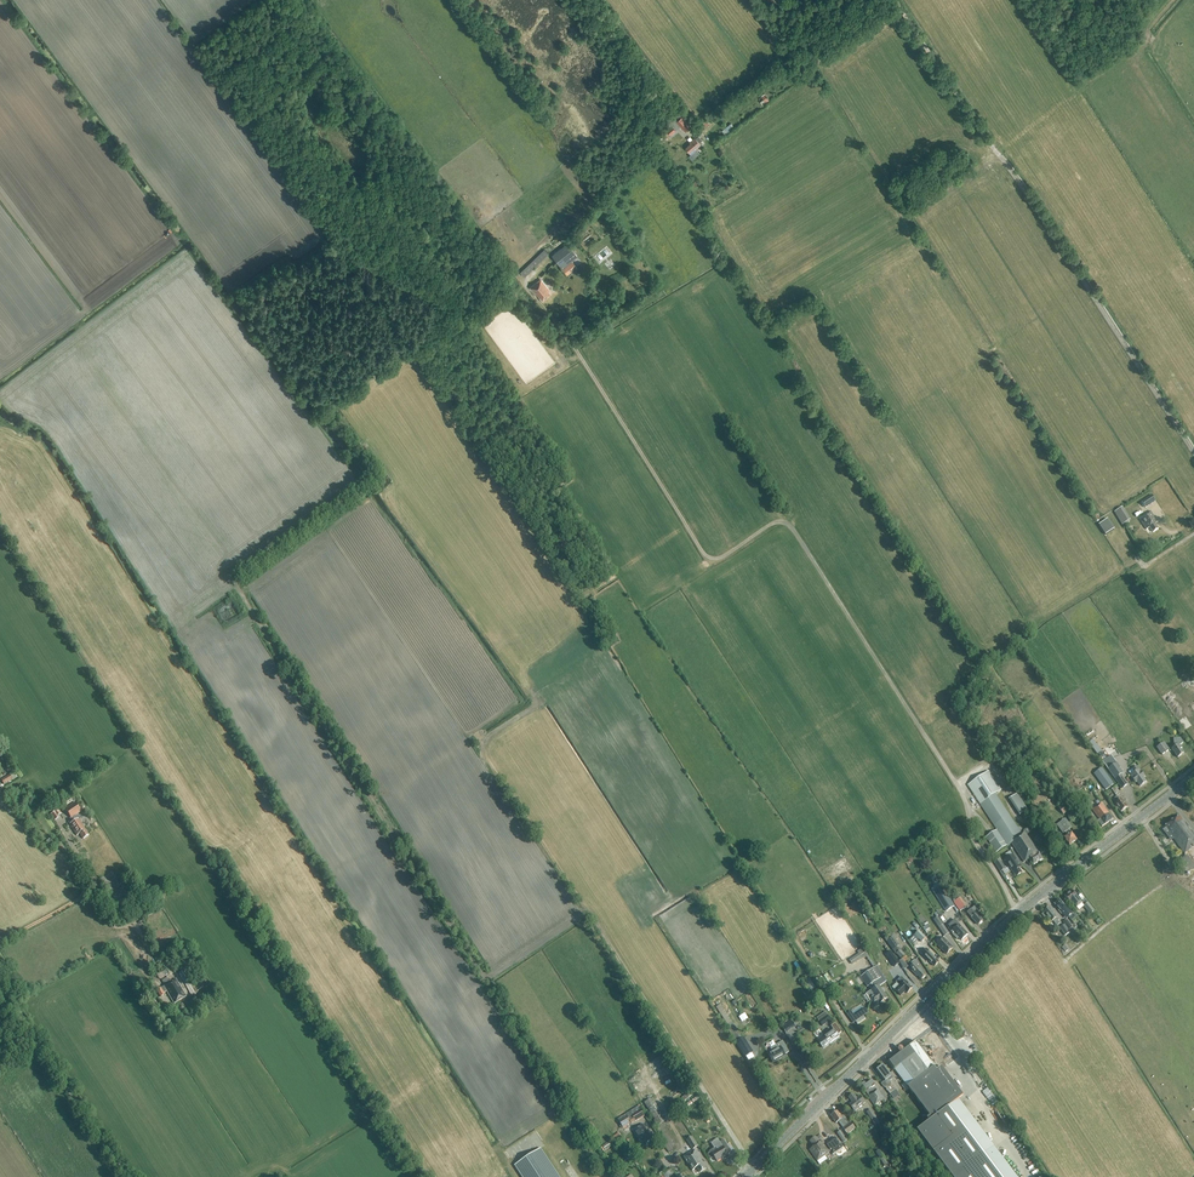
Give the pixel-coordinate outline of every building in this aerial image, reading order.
[(772,100),(775,96),(770,91),(766,94),(772,100)] [(769,100),(765,94),(762,96),(764,99),(760,101),(763,105),(769,100)] [(682,117),(677,122),(685,132),(691,127),(682,117)] [(708,124),(706,121),(698,127),(701,130),(708,124)] [(731,123),(722,130),(725,134),(734,127),(731,123)] [(676,130),(672,126),(667,130),(671,135),(676,130)] [(696,149),(701,145),(699,143),(702,140),(699,136),(695,139),(695,138),(690,143),(691,144),(686,148),(691,155),(697,150),(696,149)] [(577,257),(569,246),(554,258),(562,269),(567,275),(577,267),(572,261),(577,257)] [(524,277),(529,272),(548,255),(544,250),(520,273),(524,277)] [(542,301),(550,294),(546,289),(547,288),(541,280),(538,283),(537,282),(529,288),(536,296),(538,295),(542,301)] [(1145,507),(1155,500),(1151,495),(1141,502),(1145,507)] [(1123,507),(1114,512),(1122,525),(1131,520),(1125,511),(1123,507)] [(1154,524),(1158,522),(1151,511),(1140,518),(1147,529),(1149,527),(1152,531),(1153,530),(1154,531),(1158,529),(1154,524)] [(1193,624),(1193,591),(1179,600),(1193,624)] [(1173,739),(1174,747),(1172,749),(1178,758),(1184,753),(1179,746),(1184,743),(1180,738),(1173,739)] [(1162,755),(1170,750),(1164,742),(1157,747),(1162,755)] [(1115,779),(1122,789),(1128,784),(1121,775),(1124,773),(1113,758),(1105,763),(1109,769),(1108,770),(1115,779)] [(1135,773),(1130,776),(1135,783),(1137,782),(1140,786),(1146,782),(1143,778),(1144,777),(1137,766),(1132,770),(1135,773)] [(1108,789),(1114,785),(1103,770),(1097,775),(1108,789)] [(1040,855),(1043,853),(1041,850),(1038,852),(1025,832),(1022,834),(996,795),(1002,792),(989,772),(969,786),(998,830),(987,838),(997,853),(1008,846),(1008,847),(1012,844),(1025,863),(1030,860),(1034,866),(1043,860),(1040,855)] [(4,785),(12,780),(10,776),(2,781),(4,785)] [(1112,789),(1116,796),(1120,793),(1115,787),(1112,789)] [(1025,811),(1032,808),(1024,791),(1017,794),(1025,811)] [(1120,812),(1127,807),(1121,799),(1120,800),(1117,796),(1113,799),(1116,803),(1115,804),(1120,812)] [(1064,814),(1072,808),(1067,801),(1059,808),(1064,814)] [(1102,826),(1112,819),(1101,802),(1092,809),(1099,820),(1098,821),(1102,826)] [(89,835),(79,819),(79,820),(76,816),(81,812),(76,804),(66,811),(71,819),(72,818),(74,822),(70,825),(77,836),(81,834),(84,839),(89,835)] [(50,812),(55,820),(58,817),(57,816),(61,813),(57,807),(50,812)] [(1193,847),(1193,836),(1179,816),(1165,826),(1167,827),(1163,830),(1166,834),(1167,833),(1169,835),(1170,835),(1184,854),(1193,847)] [(1071,834),(1068,830),(1071,828),(1066,821),(1058,826),(1064,834),(1065,833),(1068,836),(1065,838),(1070,846),(1077,841),(1072,833),(1071,834)] [(1079,827),(1073,834),(1080,841),(1086,833),(1079,827)] [(1188,855),(1174,864),(1176,868),(1179,867),(1184,875),(1193,869),(1193,865),(1188,855)] [(1012,857),(1006,861),(1012,871),(1016,877),(1022,873),(1019,869),(1020,869),(1019,867),(1021,865),(1016,858),(1013,859),(1012,857)] [(994,862),(1000,872),(1006,868),(1000,859),(994,862)] [(117,877),(120,876),(118,871),(110,874),(113,884),(119,882),(117,877)] [(931,889),(946,912),(955,906),(941,883),(931,889)] [(1072,903),(1077,909),(1082,905),(1077,898),(1071,890),(1064,896),(1071,904),(1072,903)] [(961,897),(953,902),(959,911),(967,906),(961,897)] [(1062,904),(1059,900),(1054,904),(1059,909),(1058,910),(1061,914),(1062,913),(1066,919),(1068,917),(1070,920),(1074,917),(1068,908),(1067,909),(1063,903),(1062,904)] [(1095,910),(1099,908),(1093,900),(1089,902),(1095,910)] [(1095,912),(1088,904),(1084,907),(1090,916),(1095,912)] [(971,909),(972,910),(968,914),(974,921),(975,920),(979,925),(983,922),(980,918),(981,917),(977,913),(980,911),(975,906),(971,909)] [(116,912),(114,909),(111,911),(115,918),(120,914),(118,910),(116,912)] [(1052,921),(1056,926),(1059,924),(1058,921),(1059,921),(1052,912),(1051,913),(1048,909),(1044,912),(1045,913),(1042,914),(1048,923),(1050,921),(1051,922),(1052,921)] [(943,925),(943,924),(942,923),(939,919),(938,917),(934,920),(939,928),(940,927),(943,925)] [(1073,928),(1067,920),(1063,922),(1069,930),(1073,928)] [(952,930),(951,931),(951,932),(953,935),(957,939),(959,938),(961,941),(962,940),(968,934),(959,924),(952,930)] [(940,927),(939,928),(945,936),(949,933),(943,925),(940,927)] [(1064,925),(1060,928),(1065,936),(1069,933),(1064,925)] [(916,934),(922,941),(926,938),(919,931),(916,934)] [(928,939),(933,943),(937,939),(932,934),(928,939)] [(907,957),(912,953),(897,935),(892,939),(907,957)] [(953,949),(943,939),(936,945),(944,952),(947,955),(953,949)] [(852,965),(868,955),(864,948),(857,952),(859,954),(849,960),(852,965)] [(926,949),(921,955),(930,964),(931,963),(935,967),(938,963),(932,957),(933,956),(926,949)] [(906,955),(901,950),(897,954),(901,959),(902,959),(906,955)] [(891,951),(886,955),(894,967),(899,963),(891,951)] [(906,955),(902,959),(906,964),(910,960),(906,955)] [(912,966),(910,969),(913,972),(912,972),(917,978),(918,977),(921,980),(925,976),(920,971),(921,970),(918,967),(917,967),(917,966),(918,965),(914,961),(911,965),(912,966)] [(885,981),(894,976),(891,970),(890,971),(887,967),(880,971),(885,981)] [(160,980),(168,975),(164,968),(156,973),(160,980)] [(860,977),(867,987),(881,978),(874,968),(860,977)] [(203,988),(209,984),(204,975),(192,981),(185,969),(178,973),(192,996),(204,989),(203,988)] [(800,972),(796,975),(797,977),(804,972),(802,969),(799,971),(800,972)] [(214,974),(208,977),(211,983),(217,979),(214,974)] [(896,983),(900,987),(896,992),(900,996),(905,992),(907,994),(912,989),(906,982),(901,978),(896,983)] [(176,980),(170,983),(181,1001),(187,997),(176,980)] [(170,983),(164,987),(164,988),(161,990),(161,989),(156,992),(161,998),(165,996),(163,993),(166,991),(175,1005),(181,1001),(170,983)] [(881,990),(878,986),(866,995),(874,1006),(879,1003),(879,1004),(887,998),(881,989),(881,990)] [(863,1030),(874,1025),(871,1020),(875,1018),(872,1013),(858,1020),(863,1030)] [(822,1026),(831,1021),(828,1016),(819,1022),(822,1026)] [(831,1026),(833,1029),(825,1036),(824,1035),(818,1040),(823,1048),(829,1044),(830,1045),(840,1037),(838,1034),(842,1032),(835,1023),(831,1026)] [(746,1057),(753,1052),(744,1038),(737,1042),(746,1057)] [(772,1051),(768,1054),(772,1061),(773,1063),(786,1056),(786,1055),(785,1054),(789,1052),(783,1041),(770,1048),(772,1050),(772,1051)] [(945,1080),(937,1070),(938,1070),(922,1049),(922,1045),(919,1045),(916,1041),(900,1054),(897,1051),(888,1060),(895,1067),(898,1064),(900,1066),(895,1068),(908,1086),(909,1086),(919,1100),(932,1119),(937,1115),(972,1163),(994,1147),(952,1090),(957,1086),(950,1076),(945,1080)] [(877,1071),(884,1081),(882,1083),(885,1087),(890,1094),(896,1089),(890,1080),(893,1078),(892,1076),(884,1065),(877,1071)] [(976,1070),(980,1075),(985,1070),(981,1066),(976,1070)] [(986,1087),(993,1082),(988,1076),(982,1082),(986,1087)] [(882,1100),(883,1099),(885,1099),(885,1098),(879,1090),(876,1091),(875,1092),(871,1088),(874,1085),(871,1081),(866,1084),(865,1083),(861,1086),(865,1092),(870,1097),(869,1098),(870,1099),(875,1105),(876,1105),(875,1104),(881,1100),(881,1101),(882,1100)] [(989,1092),(1000,1113),(1006,1110),(995,1089),(989,1092)] [(866,1103),(864,1099),(861,1096),(857,1098),(854,1094),(849,1098),(850,1100),(852,1102),(849,1105),(854,1112),(866,1103)] [(664,1115),(652,1097),(644,1102),(658,1125),(665,1121),(662,1116),(664,1115)] [(638,1106),(618,1119),(623,1128),(631,1123),(632,1123),(635,1121),(635,1122),(639,1120),(644,1117),(640,1110),(642,1109),(640,1105),(638,1106)] [(876,1107),(872,1110),(877,1117),(882,1114),(876,1107)] [(876,1117),(871,1109),(867,1112),(872,1120),(876,1117)] [(847,1135),(855,1129),(850,1124),(844,1117),(842,1119),(836,1112),(831,1116),(836,1124),(838,1122),(844,1129),(843,1129),(847,1135)] [(882,1115),(878,1118),(882,1124),(887,1121),(882,1115)] [(1001,1133),(1003,1136),(1007,1133),(997,1119),(993,1122),(1001,1133)] [(689,1129),(693,1125),(688,1120),(684,1123),(689,1129)] [(649,1140),(651,1139),(642,1124),(632,1131),(639,1141),(642,1138),(646,1144),(650,1141),(649,1140)] [(845,1138),(840,1131),(837,1133),(842,1140),(845,1138)] [(617,1134),(613,1137),(616,1142),(622,1137),(618,1133),(617,1134)] [(698,1146),(692,1137),(687,1140),(693,1150),(698,1146)] [(818,1161),(831,1152),(823,1141),(819,1143),(816,1138),(810,1142),(814,1148),(810,1150),(818,1161)] [(710,1152),(707,1156),(710,1160),(714,1157),(717,1162),(727,1156),(724,1150),(728,1147),(724,1140),(720,1143),(718,1139),(711,1143),(715,1149),(710,1152)] [(1001,1145),(995,1149),(999,1155),(1005,1151),(1001,1145)] [(832,1150),(837,1157),(843,1153),(838,1146),(832,1150)] [(515,1165),(523,1176),(557,1176),(539,1149),(515,1165)] [(699,1174),(705,1170),(702,1165),(703,1164),(694,1151),(683,1158),(692,1171),(696,1169),(699,1174)] [(883,1166),(888,1163),(880,1151),(875,1154),(880,1162),(881,1162),(883,1166)] [(894,1151),(886,1155),(890,1162),(895,1159),(897,1162),(899,1161),(894,1151)] [(638,1161),(634,1154),(630,1156),(630,1155),(629,1156),(628,1155),(625,1157),(627,1160),(614,1168),(616,1172),(633,1161),(634,1163),(638,1161)]
